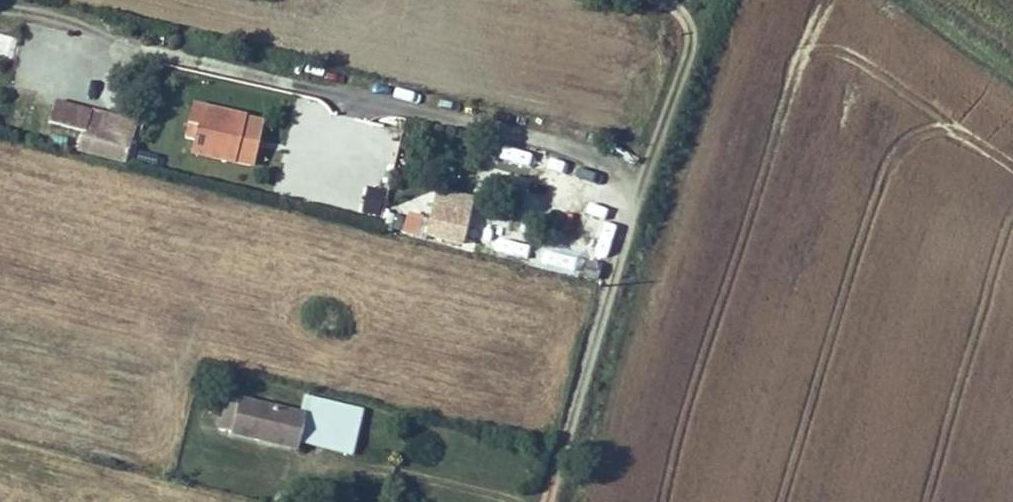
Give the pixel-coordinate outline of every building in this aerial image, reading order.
[(0,31),(0,58),(7,60),(14,36),(0,31)] [(236,163),(247,112),(193,99),(185,134),(195,136),(191,153),(236,163)] [(120,122),(122,116),(93,108),(92,111),(56,100),(49,122),(83,131),(78,149),(126,163),(136,127),(120,122)] [(136,127),(141,111),(125,107),(122,116),(120,122),(136,127)] [(498,145),(495,159),(525,165),(528,152),(498,145)] [(434,202),(426,232),(462,242),(471,212),(434,202)] [(423,215),(409,210),(403,230),(417,234),(423,215)] [(605,257),(614,227),(586,218),(577,248),(605,257)] [(484,224),(475,221),(469,237),(479,240),(484,224)] [(483,246),(508,252),(511,237),(486,232),(483,246)] [(302,410),(240,395),(240,398),(228,395),(220,427),(232,430),(231,434),(297,450),(299,441),(353,454),(364,408),(306,394),(302,410)]
